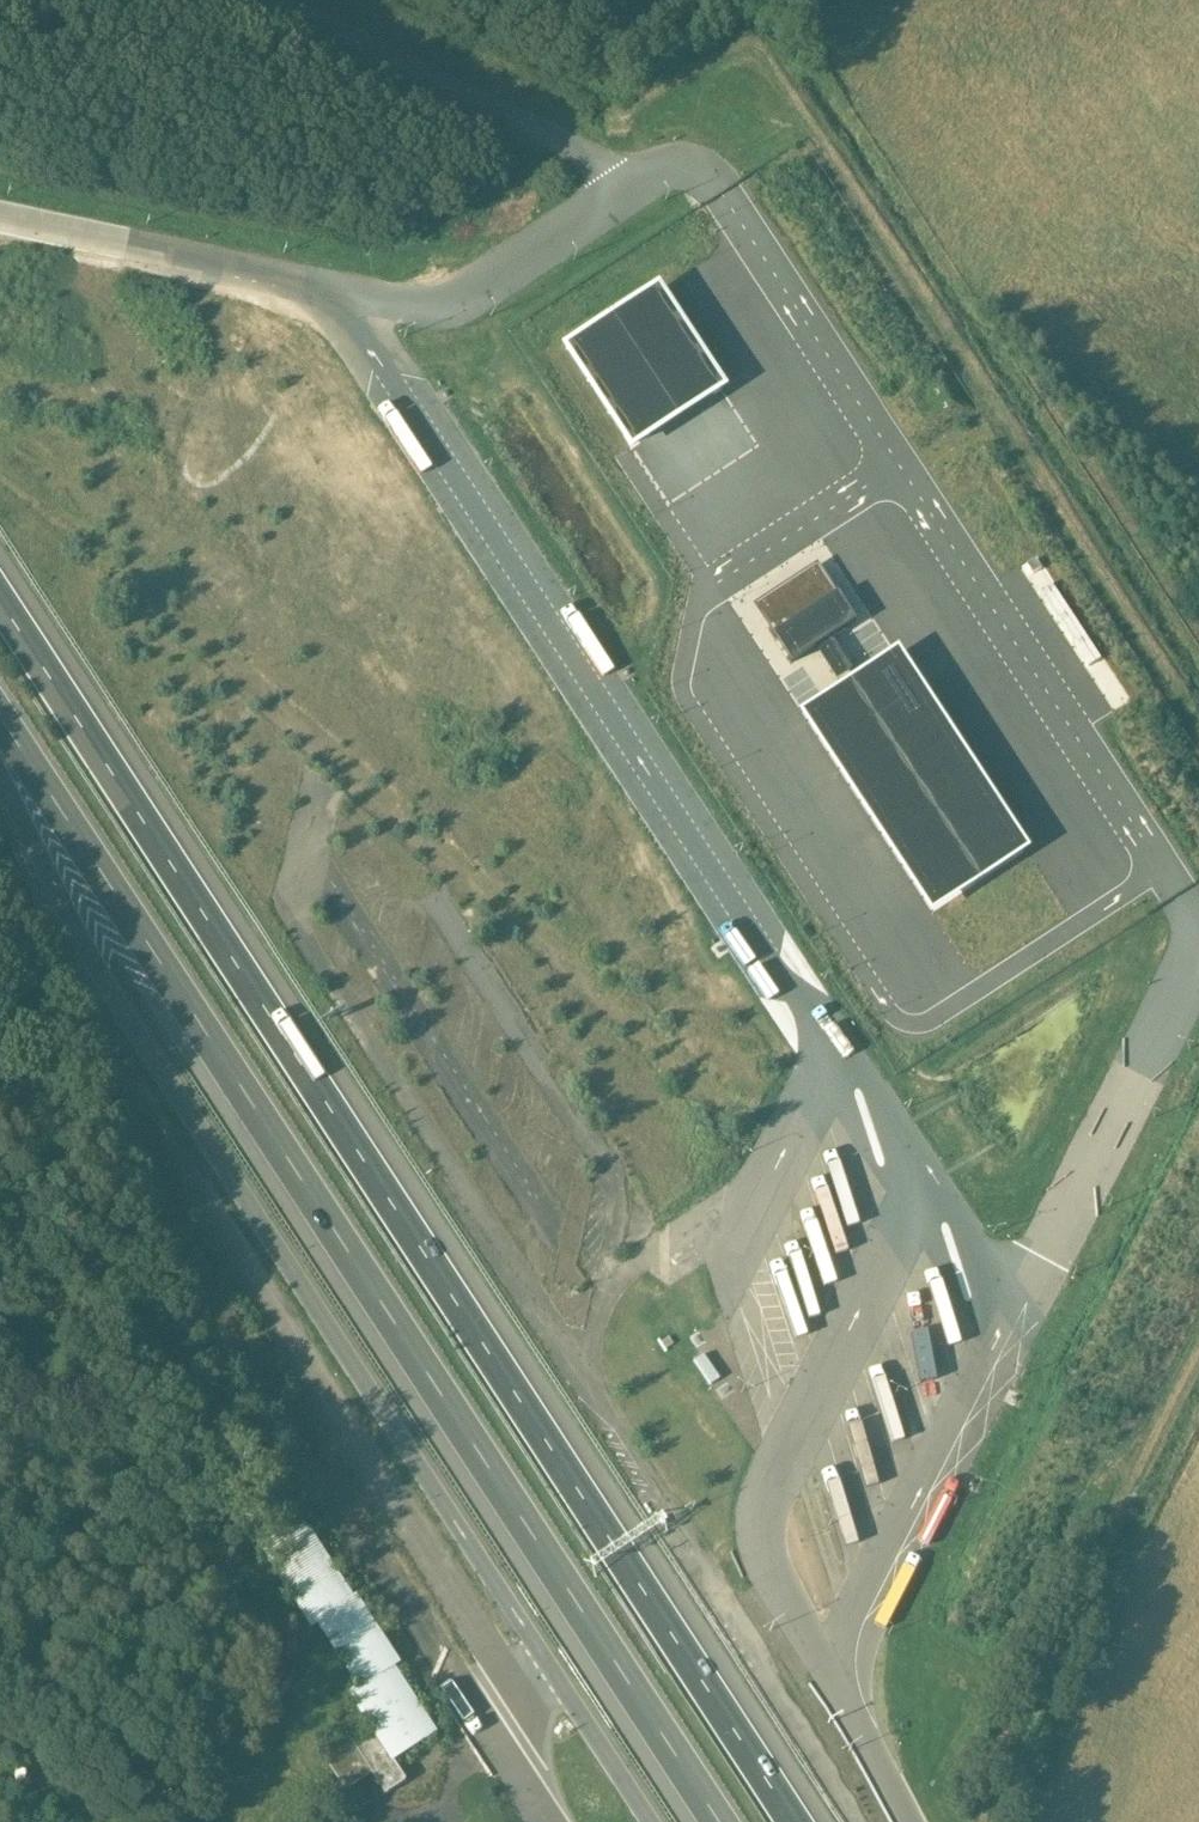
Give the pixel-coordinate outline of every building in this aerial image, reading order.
[(658,285),(562,347),(629,450),(725,388),(658,285)] [(787,662),(852,621),(830,587),(826,590),(813,569),(757,604),(770,625),(766,628),(787,662)] [(897,651),(799,714),(930,913),(1027,849),(897,651)] [(846,1160),(829,1166),(851,1238),(869,1232),(846,1160)] [(824,1310),(803,1243),(787,1248),(808,1315),(824,1310)] [(938,1372),(956,1366),(934,1305),(917,1311),(938,1372)] [(709,1385),(720,1378),(705,1355),(695,1362),(709,1385)] [(858,1532),(847,1503),(837,1507),(848,1536),(858,1532)] [(398,1664),(355,1598),(352,1600),(302,1524),(260,1551),(311,1627),(317,1623),(359,1689),(349,1695),(374,1733),(354,1747),(347,1735),(319,1753),(345,1793),(371,1775),(384,1796),(406,1782),(392,1761),(435,1733),(392,1668),(398,1664)]
